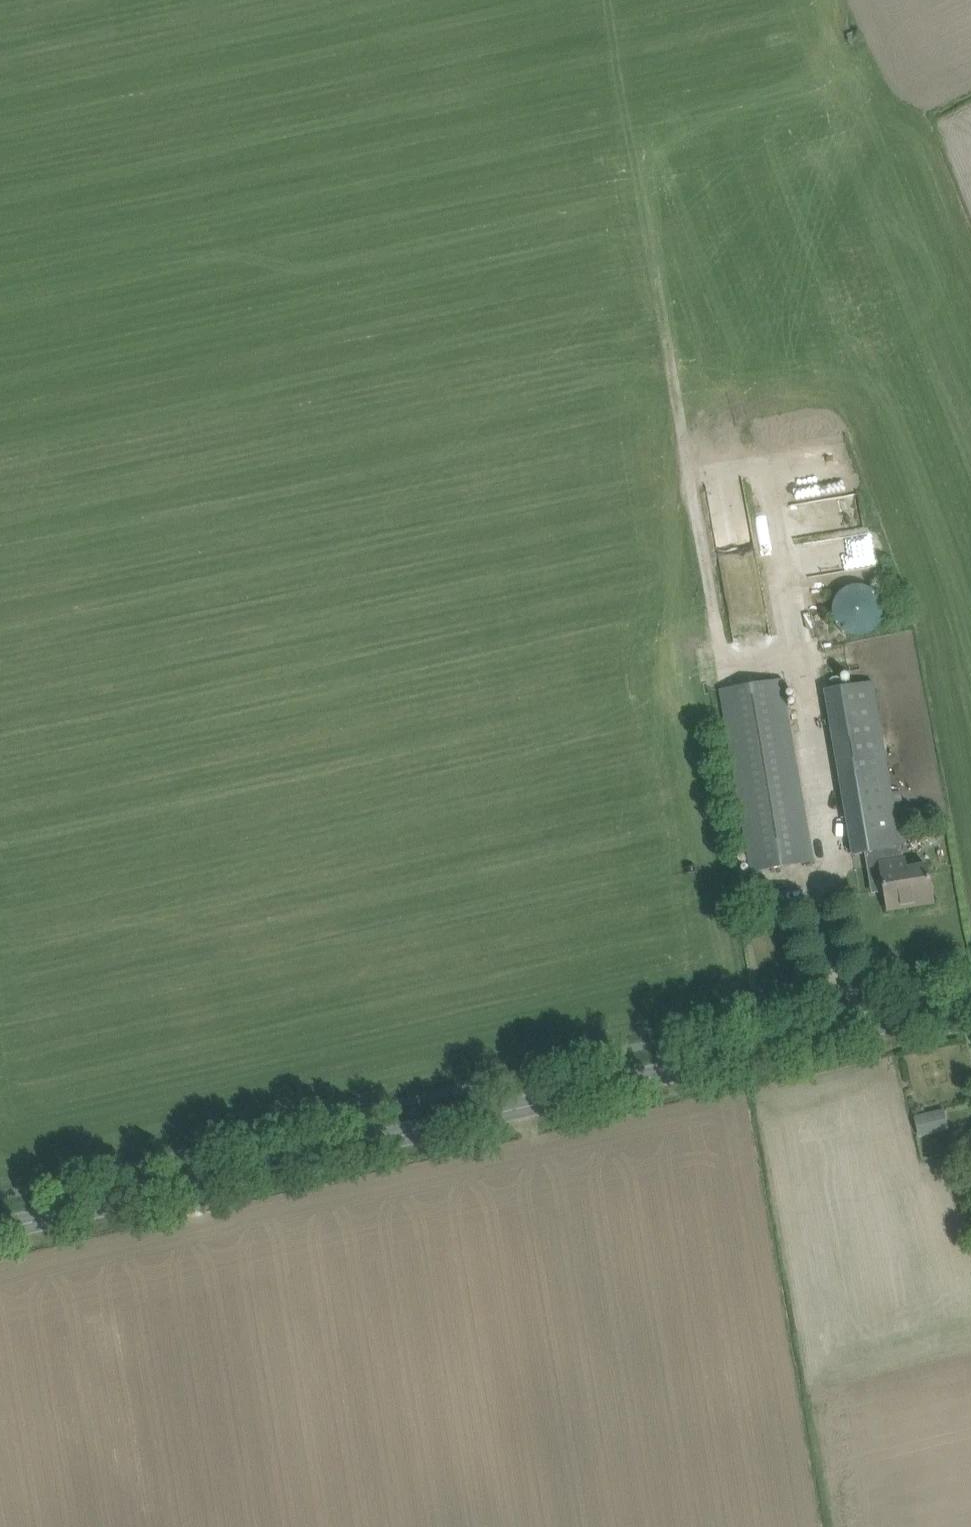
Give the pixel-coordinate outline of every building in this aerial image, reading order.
[(833,608),(833,610),(833,612),(833,614),(834,617),(834,619),(835,621),(836,623),(837,625),(839,626),(840,628),(842,629),(844,631),(845,632),(849,634),(852,635),(856,635),(860,635),(862,635),(867,634),(869,633),(871,632),(874,630),(876,628),(878,627),(879,625),(880,623),(881,621),(882,619),(883,617),(883,615),(884,613),(884,611),(884,608),(884,606),(883,604),(883,602),(882,600),(881,598),(880,596),(878,594),(877,592),(875,591),(872,588),(870,587),(866,585),(863,585),(861,585),(857,584),(854,585),(852,585),(848,587),(844,589),(841,592),(839,593),(838,595),(836,597),(835,599),(834,601),(834,603),(833,605),(833,608)] [(720,690),(748,851),(754,884),(765,882),(763,869),(813,860),(810,841),(781,679),(720,690)] [(825,690),(831,725),(853,854),(901,846),(879,718),(874,682),(825,690)] [(881,863),(886,889),(889,909),(934,902),(928,865),(908,869),(906,859),(881,863)] [(909,1113),(913,1130),(938,1124),(934,1107),(909,1113)]
